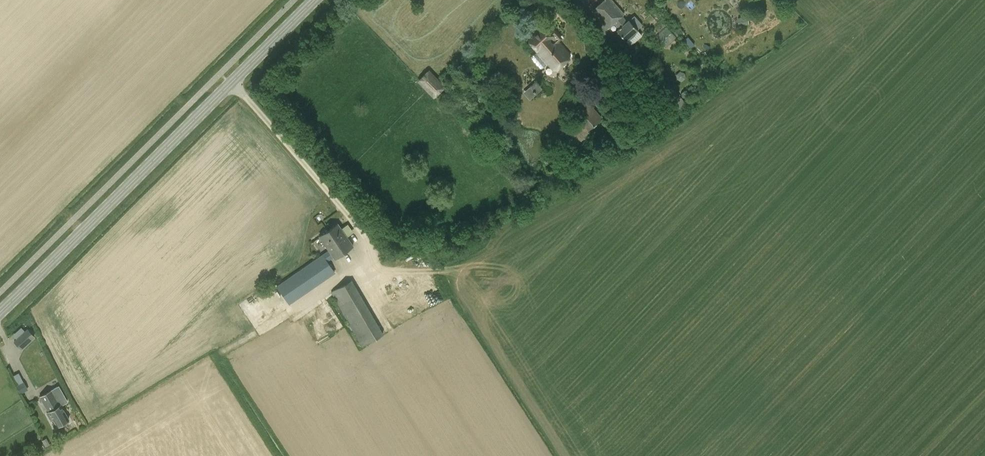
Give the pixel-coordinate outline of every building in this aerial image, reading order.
[(613,23),(618,29),(616,31),(625,40),(630,46),(642,35),(629,20),(627,21),(622,15),(623,14),(611,0),(604,0),(591,11),(607,29),(613,23)] [(750,25),(749,16),(736,18),(737,27),(750,25)] [(527,41),(550,66),(554,71),(570,56),(556,41),(560,38),(555,32),(551,35),(543,26),(527,41)] [(676,38),(666,27),(655,37),(665,48),(676,38)] [(446,87),(429,69),(417,82),(433,99),(446,87)] [(523,91),(530,99),(542,89),(536,81),(523,91)] [(585,98),(569,113),(576,121),(562,133),(572,143),(586,138),(590,134),(587,131),(602,118),(585,98)] [(319,236),(328,250),(321,255),(276,286),(289,305),(335,273),(326,262),(333,257),(335,259),(353,247),(337,224),(319,236)] [(330,292),(362,346),(363,346),(384,335),(383,334),(352,280),(330,292)] [(35,337),(27,328),(13,341),(21,350),(35,337)] [(19,383),(23,381),(19,372),(15,374),(19,383)] [(40,397),(48,412),(46,413),(50,421),(53,419),(57,426),(69,419),(62,405),(68,402),(59,387),(40,397)]
